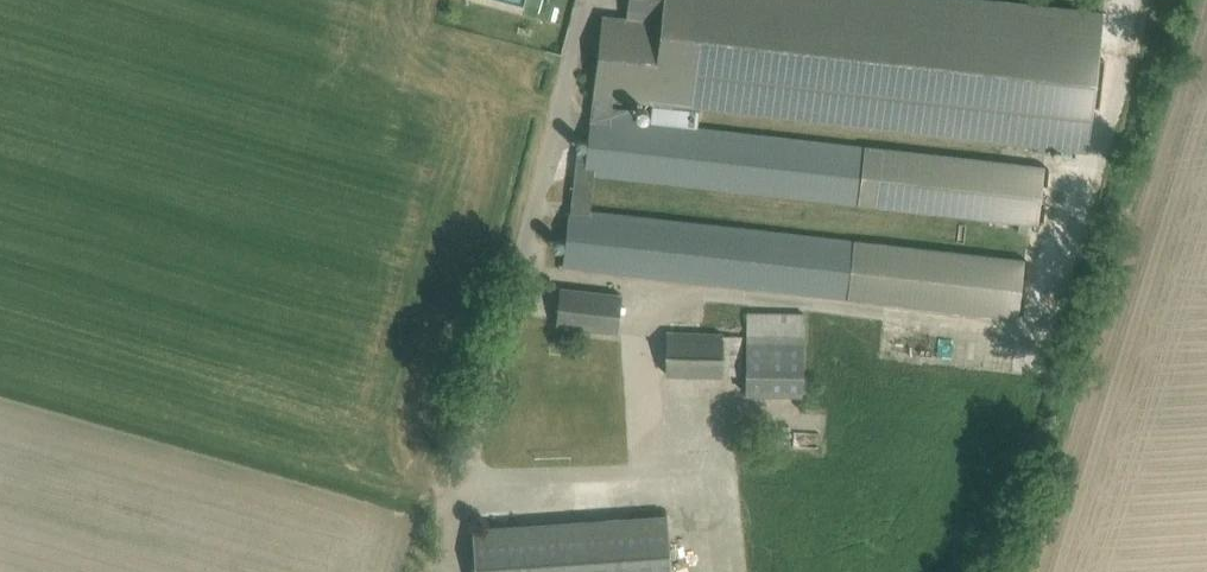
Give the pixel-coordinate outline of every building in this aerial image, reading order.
[(626,18),(602,16),(591,116),(586,161),(576,160),(570,213),(569,213),(562,266),(848,299),(1018,318),(1025,259),(855,239),(854,242),(590,212),(594,174),(859,205),(1038,224),(1044,165),(864,145),(863,148),(611,119),(613,95),(1086,149),(1086,151),(1087,151),(1103,14),(1101,14),(1101,15),(967,0),(628,0),(626,18)] [(621,295),(584,291),(560,288),(556,326),(617,333),(621,295)] [(802,395),(803,338),(804,312),(747,311),(746,336),(745,394),(802,395)] [(742,336),(667,334),(666,374),(741,376),(742,336)] [(666,513),(472,527),(475,571),(669,571),(666,513)]
